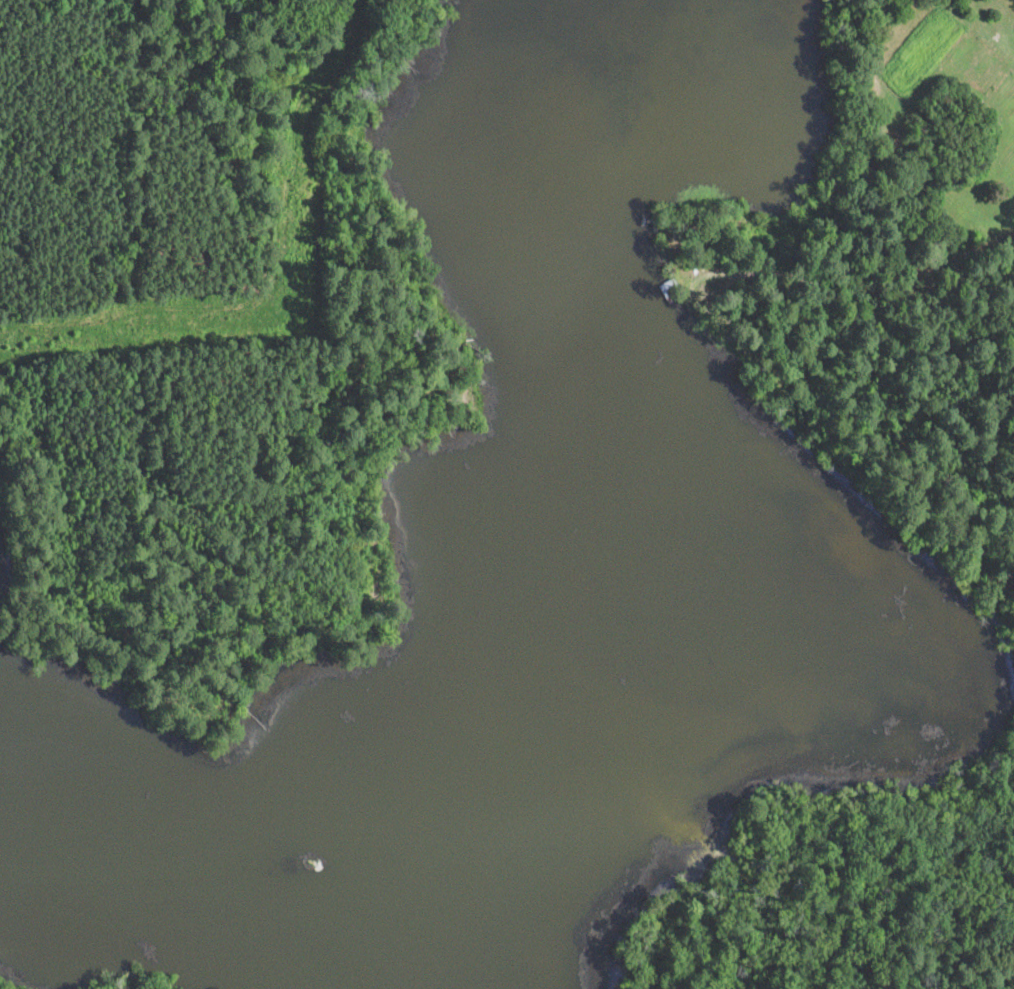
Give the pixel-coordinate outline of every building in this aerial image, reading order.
[(683,295),(669,303),(659,285),(673,277),(683,295)] [(1002,349),(1013,346),(1013,367),(1011,356),(1004,358),(1002,349)]
